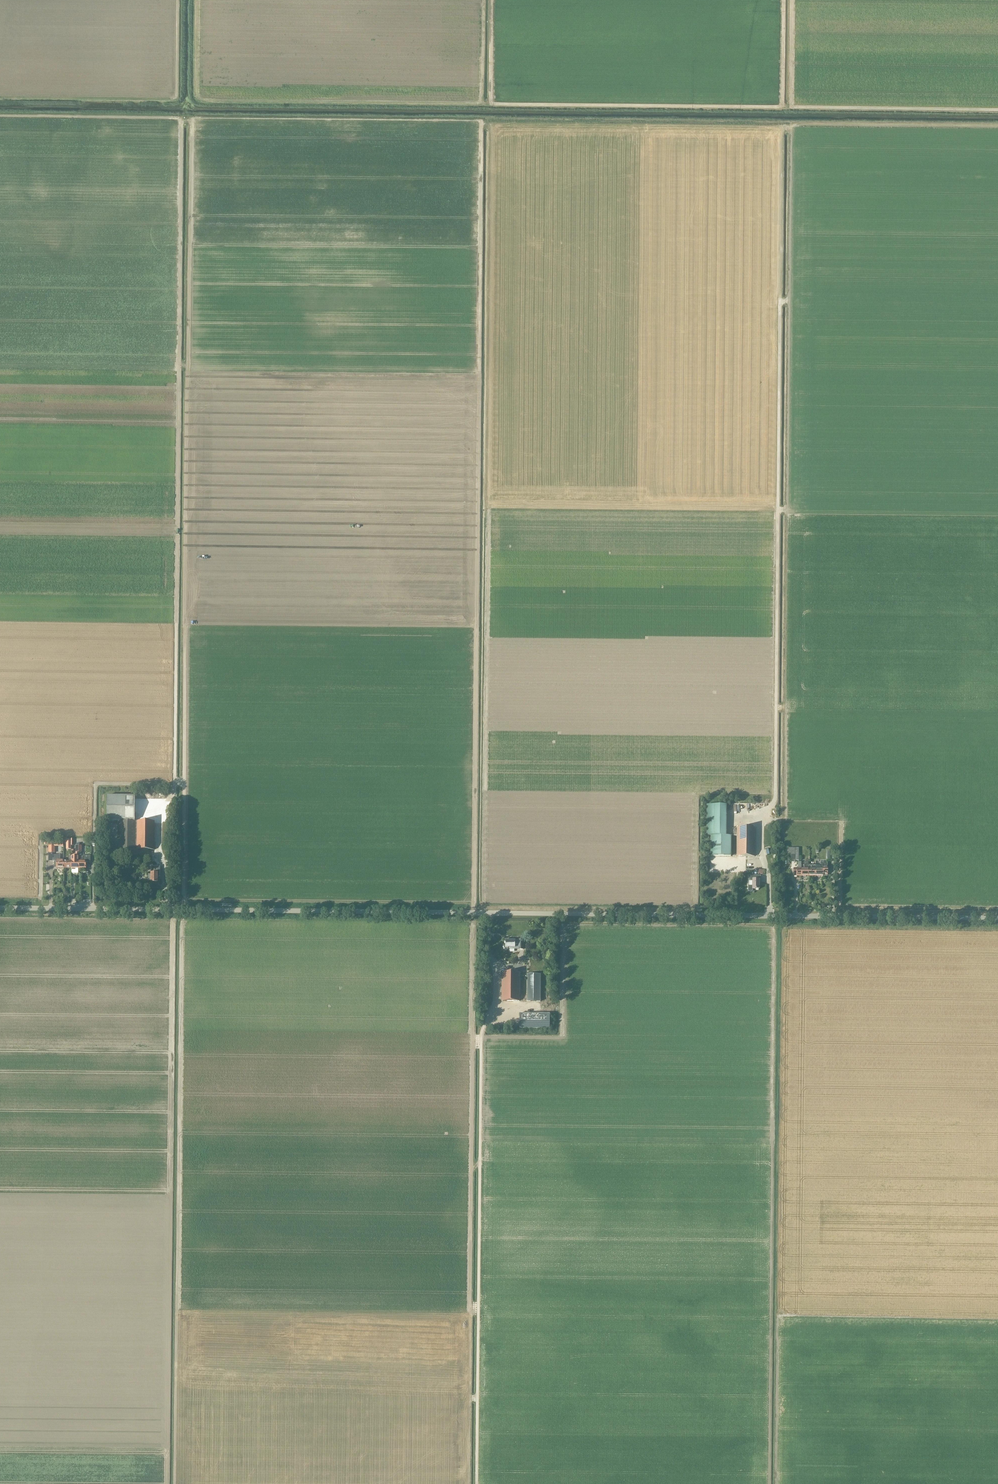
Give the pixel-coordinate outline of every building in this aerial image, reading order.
[(154,821),(134,821),(134,796),(106,796),(106,820),(124,820),(124,821),(121,821),(121,849),(153,850),(154,821)] [(710,856),(731,856),(731,835),(726,835),(726,805),(707,805),(706,835),(711,835),(710,856)] [(754,856),(754,828),(737,828),(737,856),(754,856)] [(798,848),(792,848),(788,848),(788,853),(791,853),(791,862),(795,862),(795,860),(798,860),(798,848)] [(60,860),(60,857),(60,855),(52,855),(52,861),(55,861),(55,867),(56,867),(56,868),(64,868),(64,860),(60,860)] [(90,862),(90,857),(90,855),(83,855),(83,860),(78,860),(78,868),(86,868),(86,862),(90,862)] [(816,865),(815,876),(823,876),(823,875),(827,875),(827,862),(820,862),(820,865),(816,865)] [(159,876),(159,873),(159,866),(151,866),(151,882),(158,882),(158,876),(159,876)] [(759,889),(759,875),(748,875),(748,881),(752,881),(752,885),(748,885),(748,891),(752,891),(752,889),(759,889)] [(506,950),(508,950),(508,949),(515,949),(515,948),(518,948),(518,949),(523,949),(523,939),(518,939),(518,940),(514,940),(514,941),(505,940),(505,945),(503,945),(503,946),(504,948),(505,949),(506,949),(506,950)] [(519,1001),(519,972),(502,972),(502,1001),(519,1001)] [(527,974),(527,1001),(540,1001),(540,974),(527,974)] [(519,1013),(519,1028),(550,1029),(550,1014),(519,1013)]
